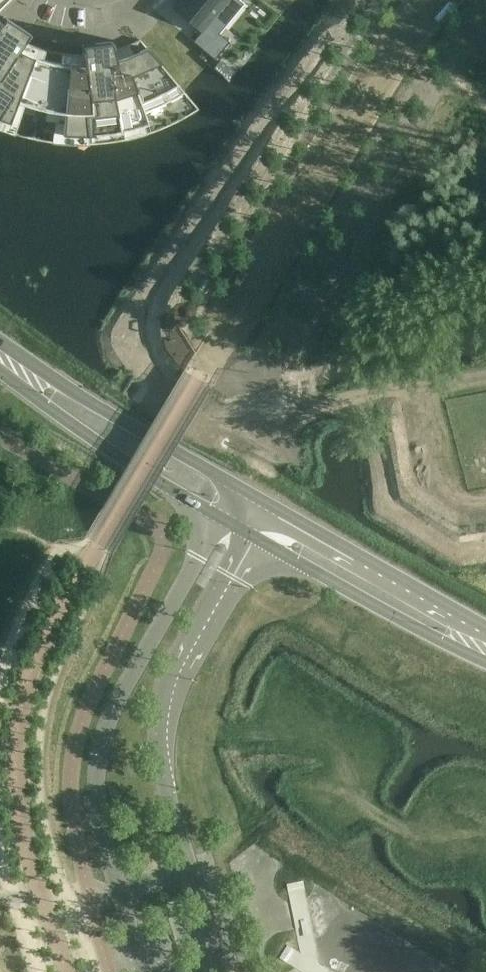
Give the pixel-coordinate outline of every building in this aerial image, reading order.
[(174,10),(201,32),(194,42),(215,60),(230,42),(219,33),(225,27),(214,18),(229,0),(182,0),(174,10)] [(7,131),(19,136),(32,139),(45,142),(59,143),(72,144),(85,145),(99,144),(112,142),(125,140),(138,137),(151,133),(163,128),(176,123),(187,116),(199,109),(184,91),(142,38),(137,41),(131,44),(125,46),(120,48),(114,50),(112,42),(96,44),(96,45),(97,45),(97,50),(85,51),(84,45),(82,45),(83,55),(73,54),(63,53),(53,51),(43,49),(33,45),(24,41),(29,33),(28,32),(24,37),(13,30),(16,26),(16,27),(17,25),(4,17),(0,22),(0,129),(7,131)] [(280,850),(269,866),(293,883),(303,891),(314,875),(280,850)] [(382,924),(388,907),(373,902),(366,918),(382,924)] [(334,936),(334,906),(322,905),(322,936),(334,936)] [(284,906),(271,910),(277,929),(290,926),(284,906)] [(293,938),(277,943),(282,958),(298,952),(293,938)] [(318,957),(301,962),(305,971),(322,971),(318,957)]
